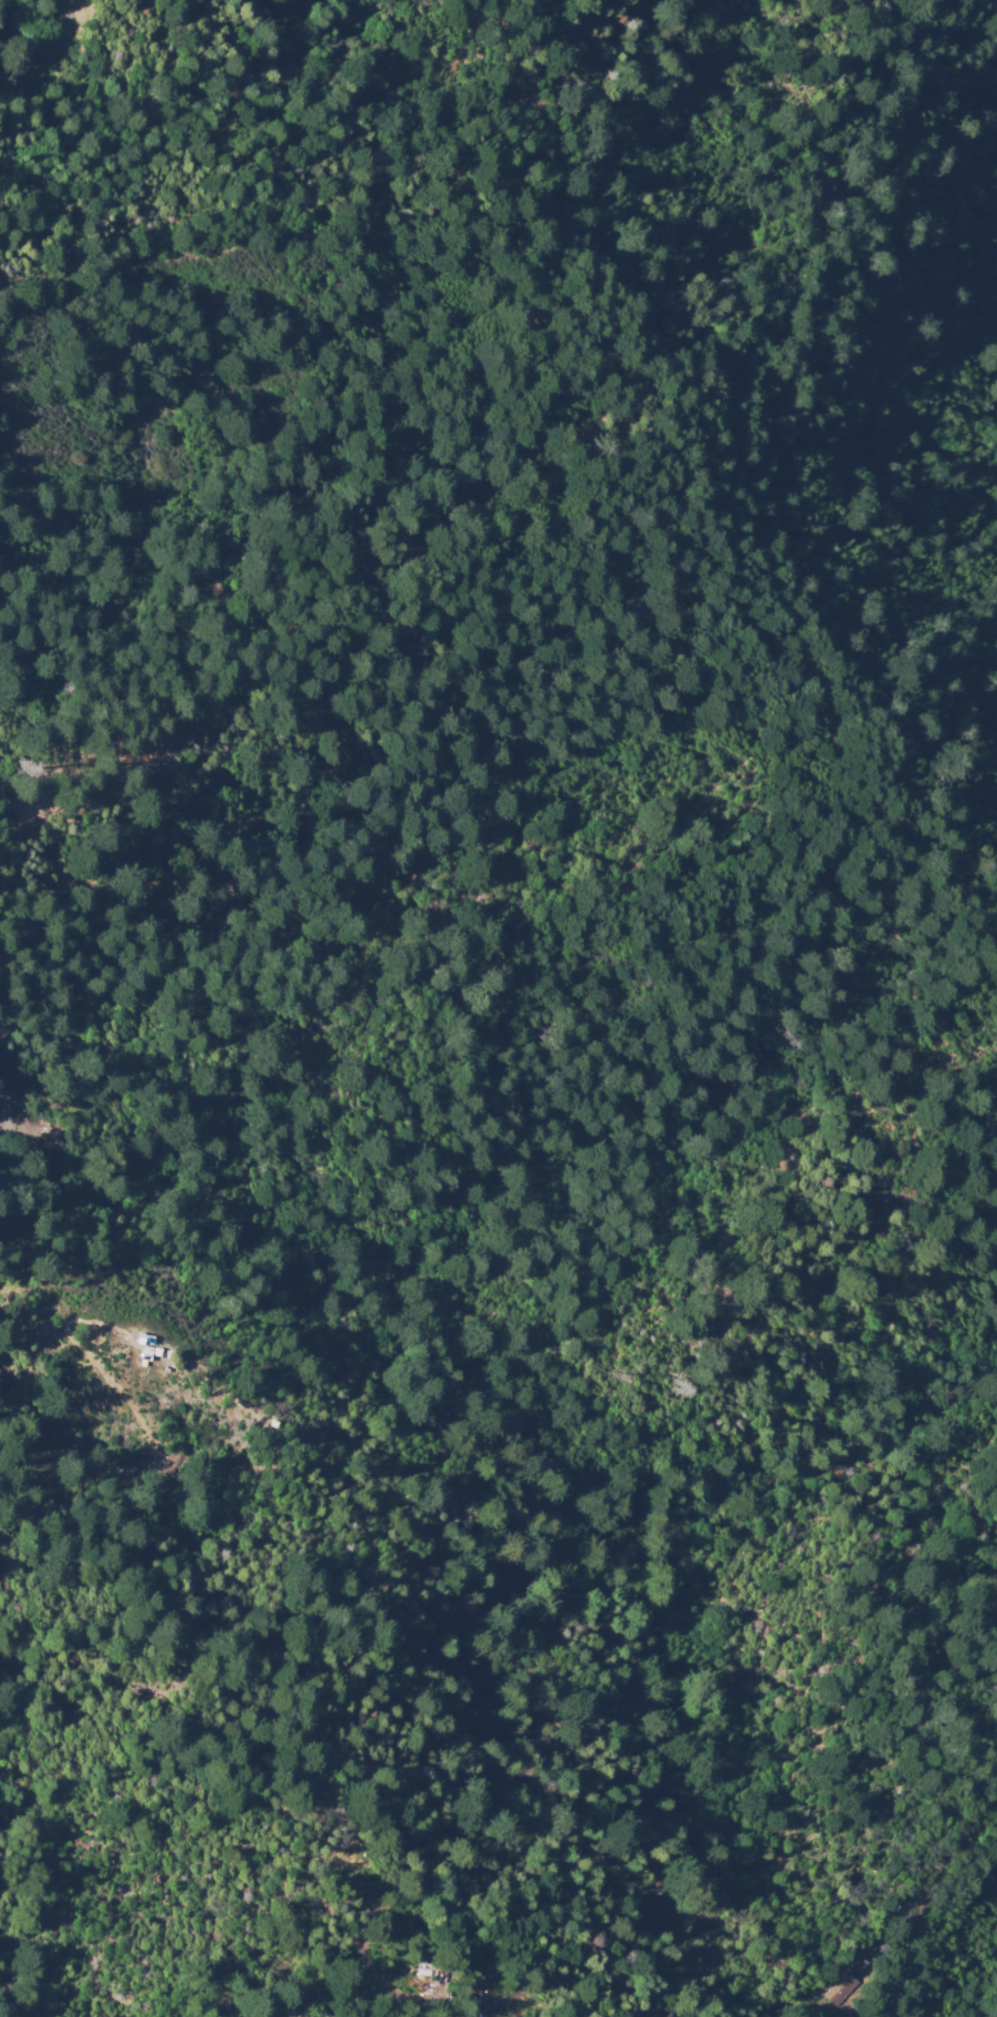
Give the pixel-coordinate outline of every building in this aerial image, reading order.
[(133,1333),(143,1334),(141,1346),(131,1345),(133,1333)] [(147,1367),(134,1362),(138,1352),(151,1357),(147,1367)] [(837,2008),(824,1995),(846,1971),(860,1983),(837,2008)] [(470,1993),(483,1999),(479,2008),(466,2002),(470,1993)]
